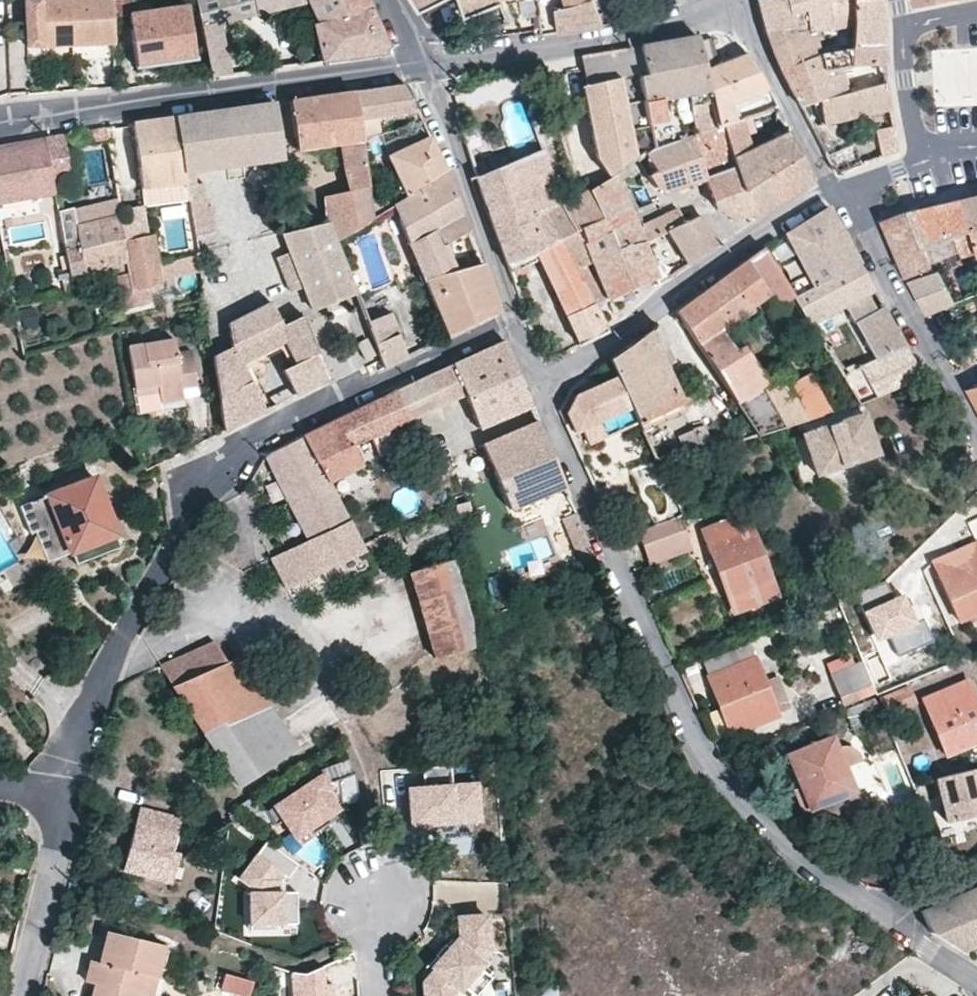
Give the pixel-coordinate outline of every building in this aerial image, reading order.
[(70,0),(25,0),(27,48),(72,45),(73,45),(70,0)] [(113,0),(70,0),(73,45),(115,43),(114,17),(113,0)] [(114,17),(128,16),(126,0),(113,0),(114,17)] [(254,0),(196,0),(201,27),(221,22),(221,24),(258,15),(254,0)] [(306,16),(314,12),(319,23),(315,24),(318,37),(324,63),(383,55),(387,43),(367,0),(254,0),(258,15),(301,4),(306,16)] [(421,12),(446,0),(413,0),(421,12)] [(467,18),(502,4),(501,0),(460,0),(467,18)] [(570,15),(558,17),(559,33),(603,27),(593,0),(566,0),(570,15)] [(835,0),(759,0),(758,1),(766,33),(794,28),(792,16),(805,12),(808,32),(816,31),(832,30),(828,1),(835,0)] [(853,0),(835,0),(828,1),(832,30),(853,27),(853,7),(853,0)] [(853,7),(853,27),(851,49),(884,46),(883,8),(881,0),(853,0),(853,7)] [(188,8),(130,16),(138,67),(195,58),(188,8)] [(795,34),(808,32),(805,12),(792,16),(794,28),(795,34)] [(776,59),(782,72),(821,55),(816,31),(808,32),(795,34),(794,28),(766,33),(768,39),(776,59)] [(715,113),(705,71),(697,37),(640,47),(646,76),(640,77),(652,148),(686,138),(681,125),(667,129),(663,103),(674,101),(690,98),(692,117),(700,116),(715,113)] [(825,73),(831,71),(853,67),(885,65),(884,46),(851,49),(821,55),(825,73)] [(586,86),(603,82),(638,74),(640,77),(646,76),(640,47),(581,57),(586,86)] [(731,108),(768,92),(748,54),(730,61),(705,71),(715,113),(718,127),(722,126),(736,122),(731,108)] [(825,73),(821,55),(782,72),(792,92),(800,108),(802,107),(848,94),(844,75),(832,77),(831,71),(825,73)] [(645,153),(652,148),(640,77),(638,74),(603,82),(610,117),(620,172),(633,163),(638,159),(645,153)] [(885,83),(848,94),(802,107),(813,128),(890,110),(885,83)] [(416,113),(404,86),(354,94),(359,121),(379,118),(416,113)] [(359,121),(354,94),(291,102),(298,150),(341,144),(342,159),(343,167),(345,175),(346,182),(367,177),(361,141),(361,137),(359,121)] [(667,129),(681,125),(674,101),(663,103),(667,129)] [(197,187),(194,172),(284,160),(275,105),(175,118),(186,183),(187,188),(197,187)] [(700,116),(703,132),(718,127),(715,113),(700,116)] [(736,122),(722,126),(732,157),(750,149),(746,135),(755,132),(750,117),(736,122)] [(175,118),(133,124),(143,189),(145,204),(148,208),(189,202),(187,188),(186,183),(175,118)] [(381,134),(379,118),(359,121),(361,137),(381,134)] [(656,189),(668,192),(706,181),(706,178),(736,167),(732,157),(722,126),(718,127),(703,132),(686,138),(652,148),(645,153),(647,158),(657,173),(649,176),(656,189)] [(887,156),(899,153),(894,127),(882,130),(887,156)] [(814,183),(805,166),(788,132),(750,149),(732,157),(736,167),(751,215),(752,220),(756,219),(814,183)] [(408,148),(402,135),(383,144),(389,157),(408,148)] [(61,136),(42,140),(49,180),(68,177),(61,136)] [(391,160),(407,199),(446,175),(430,138),(408,148),(389,157),(391,160)] [(42,140),(0,147),(0,204),(52,195),(49,180),(42,140)] [(839,172),(862,164),(852,143),(826,154),(833,170),(835,171),(837,172),(839,172)] [(530,264),(527,256),(536,252),(539,260),(566,317),(592,305),(591,301),(589,302),(576,275),(553,229),(544,212),(559,205),(555,193),(543,151),(489,173),(484,160),(472,165),(478,184),(492,223),(506,264),(508,265),(511,273),(530,264)] [(620,172),(595,188),(586,193),(559,205),(565,217),(575,232),(601,218),(604,223),(631,213),(619,185),(624,181),(637,171),(633,163),(620,172)] [(734,221),(751,215),(736,167),(706,178),(706,181),(715,209),(734,221)] [(407,199),(394,207),(425,281),(455,273),(450,261),(455,259),(448,243),(469,230),(446,175),(407,199)] [(346,182),(350,192),(324,197),(326,224),(329,223),(337,242),(373,220),(371,206),(367,177),(346,182)] [(631,213),(636,210),(624,181),(619,185),(631,213)] [(195,236),(213,231),(198,186),(197,187),(187,188),(189,202),(195,236)] [(908,212),(883,221),(890,237),(907,277),(931,266),(925,249),(953,237),(961,257),(976,252),(976,195),(908,212)] [(392,208),(385,197),(371,206),(373,220),(392,208)] [(658,209),(656,203),(636,210),(631,213),(637,228),(642,226),(639,217),(658,209)] [(544,212),(553,229),(576,275),(589,302),(591,301),(592,305),(594,307),(600,304),(606,301),(597,281),(588,258),(583,245),(575,232),(565,217),(559,205),(544,212)] [(277,207),(277,218),(292,216),(291,206),(277,207)] [(859,264),(829,209),(784,236),(798,261),(812,288),(859,264)] [(678,210),(642,226),(637,228),(631,213),(604,223),(601,218),(575,232),(583,245),(608,233),(616,252),(643,244),(649,241),(668,232),(685,224),(678,210)] [(96,221),(76,227),(85,273),(112,266),(114,277),(128,273),(127,262),(128,261),(125,241),(120,216),(96,221)] [(689,265),(718,245),(701,216),(698,217),(685,224),(668,232),(689,265)] [(76,227),(74,219),(60,221),(71,275),(85,273),(76,227)] [(337,242),(329,223),(326,224),(295,232),(283,235),(290,252),(280,256),(294,290),(304,287),(313,311),(357,294),(337,242)] [(156,233),(125,241),(128,261),(127,262),(128,273),(131,291),(164,283),(161,263),(156,233)] [(616,252),(608,233),(583,245),(588,258),(597,281),(606,301),(607,301),(615,298),(617,303),(634,295),(632,289),(616,252)] [(652,265),(657,263),(649,241),(643,244),(652,265)] [(643,244),(616,252),(632,289),(656,280),(658,283),(668,278),(660,261),(657,263),(652,265),(643,244)] [(817,336),(794,297),(778,271),(764,249),(746,262),(774,304),(801,347),(817,336)] [(527,256),(530,264),(539,260),(536,252),(527,256)] [(294,290),(280,256),(277,257),(290,292),(294,290)] [(798,261),(778,271),(794,297),(812,288),(798,261)] [(756,317),(774,304),(746,262),(723,279),(745,312),(749,308),(756,317)] [(455,273),(425,281),(448,338),(492,317),(495,315),(496,313),(497,308),(497,303),(494,296),(482,264),(455,273)] [(533,271),(530,264),(511,273),(513,280),(533,271)] [(874,291),(859,264),(812,288),(794,297),(817,336),(848,387),(856,401),(858,405),(922,378),(905,347),(878,360),(861,368),(843,336),(831,314),(838,311),(847,306),(865,296),(874,291)] [(927,314),(955,302),(938,270),(908,280),(927,314)] [(726,325),(745,312),(723,279),(703,294),(724,330),(727,328),(726,325)] [(165,293),(164,283),(131,291),(133,302),(165,293)] [(376,343),(397,333),(381,289),(358,298),(376,343)] [(727,328),(724,330),(703,294),(676,313),(711,366),(740,348),(727,328)] [(865,296),(847,306),(878,360),(905,347),(883,306),(873,311),(865,296)] [(271,302),(247,314),(263,348),(262,354),(285,343),(278,328),(282,326),(271,302)] [(606,332),(603,325),(594,307),(592,305),(566,317),(579,346),(606,332)] [(230,334),(232,347),(212,356),(220,408),(224,430),(263,411),(241,365),(262,354),(263,348),(247,314),(228,322),(230,334)] [(329,379),(326,374),(304,315),(282,326),(278,328),(285,343),(287,349),(296,364),(290,367),(283,370),(295,394),(329,379)] [(611,360),(619,378),(632,407),(639,421),(646,418),(643,410),(670,398),(673,405),(681,402),(665,368),(656,350),(668,345),(658,326),(611,360)] [(161,402),(183,399),(182,389),(196,386),(191,351),(176,354),(174,340),(129,347),(135,389),(158,385),(161,402)] [(525,391),(505,342),(444,368),(395,392),(409,420),(465,395),(479,429),(531,407),(525,391)] [(263,411),(269,408),(249,367),(282,351),(287,349),(285,343),(262,354),(241,365),(263,411)] [(665,368),(675,363),(668,345),(656,350),(665,368)] [(740,348),(711,366),(744,415),(757,436),(785,428),(763,384),(740,348)] [(287,349),(282,351),(290,367),(296,364),(287,349)] [(778,376),(763,384),(785,428),(808,421),(788,386),(780,374),(778,376)] [(811,374),(788,386),(808,421),(833,413),(811,374)] [(592,442),(605,436),(600,424),(632,407),(619,378),(576,396),(569,414),(577,432),(586,429),(592,442)] [(161,402),(158,385),(135,389),(139,406),(161,402)] [(409,420),(395,392),(360,409),(372,436),(394,427),(409,420)] [(673,405),(670,398),(643,410),(646,418),(673,405)] [(372,436),(360,409),(265,455),(263,457),(303,535),(306,541),(270,559),(285,590),(363,552),(328,482),(362,465),(352,446),(372,436)] [(865,420),(863,414),(815,431),(802,436),(810,458),(796,463),(796,461),(792,463),(802,494),(819,488),(815,476),(870,458),(877,455),(865,420)] [(565,487),(560,476),(538,422),(483,444),(510,510),(565,487)] [(402,445),(394,427),(372,436),(379,455),(402,445)] [(693,430),(677,438),(684,454),(701,450),(693,430)] [(796,463),(810,458),(802,436),(788,441),(796,461),(796,463)] [(105,503),(95,477),(33,503),(51,548),(63,543),(68,556),(72,553),(115,536),(117,535),(107,508),(105,503)] [(459,519),(461,519),(471,516),(469,502),(455,505),(459,519)] [(706,516),(711,528),(745,515),(741,503),(706,516)] [(572,505),(558,511),(581,568),(596,562),(572,505)] [(756,588),(772,582),(745,515),(711,528),(703,531),(711,552),(734,612),(761,602),(756,588)] [(689,550),(678,518),(654,527),(640,533),(651,564),(689,550)] [(933,561),(950,601),(959,622),(976,614),(976,541),(972,544),(948,520),(919,548),(933,561)] [(119,548),(115,536),(72,553),(77,564),(119,548)] [(455,561),(412,574),(432,640),(474,622),(455,561)] [(474,622),(432,640),(437,658),(475,647),(474,627),(474,622)] [(214,642),(159,667),(200,728),(239,787),(296,748),(287,733),(238,658),(227,663),(214,642)] [(710,676),(708,677),(730,733),(776,716),(754,659),(736,667),(731,653),(705,663),(710,676)] [(872,693),(860,664),(833,676),(844,704),(872,693)] [(968,682),(924,700),(946,755),(976,742),(976,703),(968,682)] [(885,723),(875,698),(845,711),(855,735),(885,723)] [(837,748),(832,735),(787,753),(792,767),(800,786),(803,794),(796,797),(803,813),(815,808),(855,791),(845,766),(844,763),(852,760),(860,756),(858,752),(855,750),(850,747),(845,746),(841,746),(837,748)] [(451,767),(423,769),(424,789),(409,790),(411,827),(433,825),(472,823),(480,822),(477,785),(452,787),(451,767)] [(941,778),(952,822),(976,816),(976,769),(941,778)] [(321,774),(266,811),(276,824),(283,819),(295,838),(308,829),(312,833),(329,822),(326,817),(341,807),(339,803),(357,798),(354,775),(328,783),(321,774)] [(796,797),(803,794),(800,786),(793,789),(796,797)] [(815,808),(829,821),(861,807),(855,791),(815,808)] [(172,853),(180,819),(140,808),(123,872),(172,884),(177,863),(170,862),(172,853)] [(472,823),(433,825),(434,841),(473,839),(472,823)] [(297,865),(266,844),(242,880),(263,894),(254,895),(255,931),(278,930),(277,923),(299,923),(297,893),(280,894),(279,879),(283,871),(291,876),(297,865)] [(170,862),(177,863),(179,855),(172,853),(170,862)] [(976,922),(976,886),(921,909),(932,934),(959,951),(976,943),(969,926),(976,922)] [(132,903),(133,895),(126,893),(124,901),(132,903)] [(483,962),(480,960),(485,952),(483,919),(455,921),(457,944),(455,946),(452,944),(432,972),(434,975),(424,988),(425,995),(453,995),(456,993),(459,995),(483,962)] [(163,946),(108,932),(100,964),(93,962),(90,971),(98,973),(94,985),(92,995),(138,995),(143,975),(156,978),(163,946)] [(247,994),(251,978),(222,970),(218,986),(247,994)] [(87,983),(94,985),(98,973),(90,971),(87,983)] [(141,995),(152,995),(156,978),(143,975),(138,995),(141,995)]
